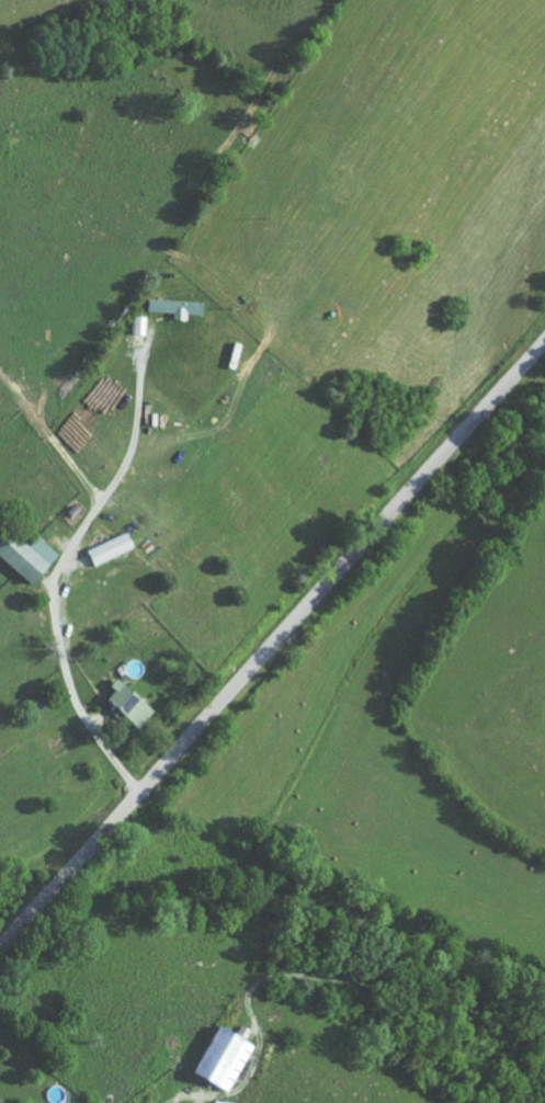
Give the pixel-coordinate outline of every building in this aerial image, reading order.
[(59,555),(40,536),(29,548),(12,532),(0,544),(0,556),(30,585),(59,555)] [(86,544),(95,566),(135,549),(129,532),(106,541),(104,536),(86,544)] [(110,688),(114,691),(106,701),(140,729),(155,711),(116,679),(110,688)] [(230,1091),(255,1044),(218,1024),(193,1071),(230,1091)]
